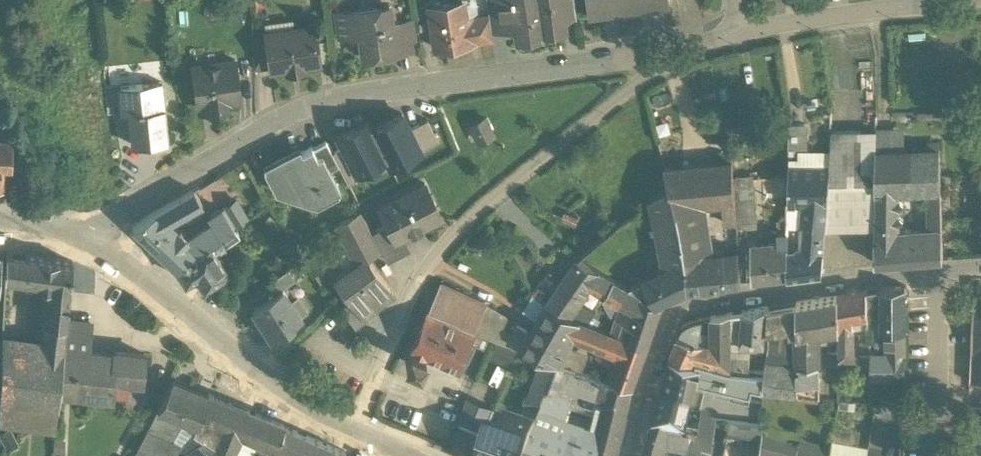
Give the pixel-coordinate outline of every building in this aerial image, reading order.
[(488,15),(490,25),(501,23),(498,0),(486,0),(488,15)] [(501,23),(514,22),(516,36),(541,33),(540,29),(536,0),(498,0),(501,23)] [(540,29),(564,26),(562,11),(560,0),(536,0),(540,29)] [(562,11),(574,9),(573,0),(560,0),(562,11)] [(587,14),(658,5),(657,1),(663,0),(586,0),(587,14)] [(461,1),(429,6),(436,47),(467,43),(467,42),(464,19),(461,1)] [(388,5),(346,11),(348,25),(360,34),(363,55),(395,51),(391,23),(388,5)] [(488,15),(477,17),(480,40),(491,39),(488,15)] [(477,17),(464,19),(467,42),(480,40),(477,17)] [(412,19),(391,23),(395,51),(416,47),(412,19)] [(313,25),(265,32),(265,36),(266,36),(270,65),(269,65),(270,68),(286,66),(287,70),(303,68),(302,63),(318,61),(315,38),(313,25)] [(265,36),(252,38),(253,67),(269,65),(270,65),(266,36),(265,36)] [(327,38),(315,38),(318,61),(330,59),(327,38)] [(235,58),(193,64),(196,88),(198,87),(200,108),(217,106),(217,101),(238,98),(235,76),(237,75),(235,58)] [(137,62),(133,63),(133,64),(128,65),(130,84),(142,83),(141,64),(138,64),(137,62)] [(130,84),(119,85),(121,113),(128,113),(132,145),(167,142),(161,78),(158,78),(159,82),(142,83),(130,84)] [(119,85),(105,86),(108,115),(121,113),(119,85)] [(409,128),(402,113),(372,128),(371,129),(386,157),(385,157),(389,165),(420,149),(409,128)] [(484,118),(471,125),(479,140),(492,134),(484,118)] [(438,141),(427,119),(409,128),(420,149),(438,141)] [(368,120),(337,136),(355,172),(385,157),(386,157),(371,129),(372,128),(368,120)] [(876,129),(876,150),(906,149),(905,121),(876,122),(876,129)] [(805,123),(789,123),(790,143),(806,143),(805,123)] [(876,150),(876,129),(831,130),(830,165),(827,202),(825,225),(825,229),(832,228),(876,227),(877,189),(875,190),(876,150)] [(2,182),(2,168),(9,168),(10,135),(8,135),(0,135),(0,182),(2,182)] [(326,140),(312,147),(324,170),(328,171),(338,165),(326,140)] [(312,146),(288,158),(285,157),(284,156),(263,168),(272,186),(273,185),(284,189),(294,187),(304,190),(310,196),(320,200),(321,201),(339,191),(328,171),(324,170),(312,147),(312,146)] [(876,150),(875,190),(877,189),(899,189),(930,188),(941,187),(939,148),(906,149),(876,150)] [(732,160),(697,163),(704,203),(722,201),(735,200),(734,187),(732,160)] [(697,163),(665,166),(670,184),(671,184),(680,217),(685,255),(705,253),(702,203),(704,203),(697,163)] [(830,165),(790,164),(789,181),(789,199),(789,201),(801,201),(827,202),(830,165)] [(423,182),(384,203),(393,219),(401,235),(402,234),(440,214),(423,182)] [(667,267),(646,277),(657,301),(688,286),(685,255),(680,217),(671,184),(670,184),(655,196),(667,267)] [(754,186),(734,187),(735,200),(737,221),(756,220),(754,186)] [(941,187),(930,188),(932,236),(942,235),(941,187)] [(899,189),(877,189),(876,227),(876,240),(912,237),(911,229),(898,230),(899,189)] [(194,190),(154,213),(166,224),(202,203),(194,190)] [(239,199),(231,204),(243,222),(251,216),(239,199)] [(735,200),(722,201),(724,222),(737,221),(735,200)] [(827,202),(801,201),(800,222),(805,223),(825,225),(827,202)] [(227,208),(221,212),(228,232),(234,228),(238,224),(227,208)] [(359,210),(334,223),(355,263),(380,249),(371,231),(359,210)] [(221,212),(211,219),(212,220),(213,220),(223,235),(228,232),(221,212)] [(166,224),(154,213),(132,226),(175,267),(180,264),(209,244),(223,235),(213,220),(212,220),(188,237),(179,228),(175,234),(166,224)] [(393,219),(371,231),(380,249),(387,260),(409,248),(402,234),(401,235),(393,219)] [(787,241),(788,219),(779,220),(778,242),(787,241)] [(825,225),(805,223),(804,237),(804,247),(796,247),(796,249),(787,251),(787,275),(821,271),(825,229),(825,225)] [(223,235),(209,244),(215,252),(240,237),(234,228),(228,232),(223,235)] [(932,236),(928,236),(929,258),(943,257),(942,235),(932,236)] [(876,240),(874,240),(875,262),(929,258),(928,236),(912,237),(876,240)] [(772,243),(751,245),(752,279),(787,275),(787,251),(786,248),(787,241),(778,242),(772,243)] [(209,244),(180,264),(190,278),(194,275),(204,288),(228,272),(215,252),(209,244)] [(739,256),(741,281),(752,279),(751,245),(738,247),(739,256)] [(724,256),(706,258),(705,253),(685,255),(688,286),(741,281),(739,256),(725,258),(724,256)] [(73,263),(6,255),(5,276),(29,279),(29,285),(30,286),(43,288),(44,287),(50,288),(46,322),(66,324),(67,321),(73,263)] [(615,279),(578,257),(547,302),(570,313),(590,284),(606,294),(615,279)] [(369,260),(353,271),(350,266),(333,279),(349,301),(362,317),(363,316),(378,305),(374,300),(390,288),(369,260)] [(646,277),(628,286),(656,302),(657,301),(646,277)] [(628,286),(615,279),(606,294),(625,305),(618,317),(631,322),(626,336),(647,344),(661,305),(656,302),(628,286)] [(271,281),(251,294),(257,305),(277,292),(271,281)] [(304,312),(313,305),(293,282),(285,290),(304,312)] [(487,304),(440,283),(427,311),(475,332),(487,304)] [(904,286),(882,288),(882,290),(882,318),(882,329),(904,329),(904,286)] [(257,305),(252,308),(264,326),(268,323),(277,336),(293,326),(291,323),(301,317),(282,288),(277,292),(257,305)] [(882,288),(866,290),(867,313),(868,318),(882,318),(882,290),(882,288)] [(866,290),(837,294),(838,327),(839,327),(853,328),(853,327),(852,315),(867,313),(866,290)] [(837,294),(797,301),(797,303),(797,326),(797,351),(797,364),(818,362),(818,331),(834,328),(838,327),(837,294)] [(974,298),(971,356),(980,357),(980,298),(974,298)] [(349,301),(340,308),(355,329),(367,320),(363,316),(362,317),(349,301)] [(570,313),(547,302),(520,349),(558,362),(562,364),(571,339),(573,334),(580,337),(613,350),(618,334),(579,318),(579,317),(570,313)] [(797,303),(768,308),(768,331),(797,326),(797,303)] [(768,306),(743,310),(741,345),(741,348),(766,349),(768,308),(768,306)] [(512,332),(502,328),(507,318),(487,308),(476,330),(506,344),(512,332)] [(427,311),(426,310),(408,350),(409,351),(424,357),(459,372),(472,343),(476,333),(475,332),(427,311)] [(730,345),(741,345),(743,310),(730,313),(730,345)] [(711,344),(707,363),(708,364),(708,362),(730,368),(730,355),(730,345),(730,313),(710,316),(711,344)] [(867,313),(852,315),(853,327),(868,324),(868,318),(867,313)] [(678,336),(694,340),(697,324),(698,319),(692,320),(688,322),(684,324),(683,326),(681,328),(678,336)] [(90,324),(67,321),(66,324),(64,349),(87,351),(90,324)] [(46,322),(44,344),(2,340),(0,377),(0,422),(55,429),(59,391),(64,349),(66,324),(46,322)] [(853,328),(839,327),(839,333),(838,349),(838,355),(854,355),(853,328)] [(904,354),(904,329),(882,329),(882,330),(884,330),(887,330),(887,335),(887,354),(904,354)] [(489,338),(476,333),(472,343),(484,348),(489,338)] [(647,344),(626,336),(626,337),(618,334),(613,350),(608,362),(616,364),(611,379),(632,386),(647,344)] [(694,340),(678,336),(670,356),(689,361),(694,362),(695,360),(707,363),(711,344),(694,340)] [(741,345),(730,345),(730,355),(749,357),(749,370),(765,372),(767,348),(766,349),(741,348),(741,345)] [(797,351),(767,348),(765,372),(763,388),(798,393),(797,364),(797,351)] [(87,351),(64,349),(60,383),(90,387),(89,394),(111,397),(113,379),(141,382),(144,355),(114,351),(114,354),(87,351)] [(838,349),(828,349),(828,362),(838,362),(838,355),(838,349)] [(424,357),(409,351),(404,362),(419,368),(424,357)] [(870,353),(860,354),(859,376),(870,376),(870,353)] [(887,354),(870,353),(870,376),(870,382),(906,382),(906,376),(904,376),(904,354),(887,354)] [(730,355),(730,368),(749,370),(749,357),(730,355)] [(689,361),(670,356),(660,391),(648,440),(668,444),(671,430),(683,385),(686,372),(689,361)] [(970,381),(980,382),(980,357),(971,356),(970,381)] [(542,357),(522,413),(539,418),(544,402),(553,377),(558,362),(542,357)] [(708,364),(695,360),(694,362),(689,361),(686,372),(699,376),(699,377),(724,382),(746,384),(749,370),(730,368),(708,362),(708,364)] [(631,387),(601,378),(577,370),(577,369),(562,364),(558,362),(553,377),(571,383),(577,385),(601,393),(597,403),(602,405),(626,412),(631,387)] [(818,362),(797,364),(798,393),(798,395),(819,397),(818,362)] [(699,376),(686,372),(683,385),(695,388),(699,377),(699,376)] [(571,383),(553,377),(544,402),(563,408),(566,397),(567,396),(571,383)] [(208,395),(172,380),(146,430),(173,441),(183,420),(185,421),(194,425),(195,425),(196,425),(208,395)] [(60,383),(59,391),(89,394),(90,387),(60,383)] [(566,397),(571,399),(577,385),(571,383),(567,396),(566,397)] [(679,432),(683,433),(695,388),(683,385),(671,430),(679,432)] [(208,395),(196,425),(195,425),(194,425),(192,432),(202,438),(197,442),(219,455),(220,455),(221,454),(234,448),(240,433),(260,442),(275,449),(276,445),(284,427),(208,395)] [(493,408),(467,397),(453,429),(480,440),(488,421),(493,408)] [(571,399),(566,397),(563,408),(562,409),(563,409),(571,412),(575,413),(578,402),(571,399)] [(626,412),(602,405),(598,418),(624,425),(626,412)] [(563,409),(555,433),(562,436),(571,412),(563,409)] [(696,437),(694,448),(702,450),(700,455),(707,455),(708,455),(715,419),(700,416),(696,437)] [(728,421),(715,419),(708,455),(710,455),(715,432),(726,434),(728,421)] [(488,421),(480,440),(475,455),(524,455),(531,438),(532,436),(519,432),(522,425),(509,420),(506,427),(488,421)] [(595,446),(580,442),(576,454),(583,455),(616,455),(623,428),(602,421),(595,446)] [(747,443),(760,444),(761,423),(748,423),(747,443)] [(536,426),(532,436),(531,438),(551,445),(555,433),(536,426)] [(297,432),(284,427),(276,445),(289,451),(297,432)] [(136,450),(155,455),(168,455),(172,455),(179,445),(173,441),(146,430),(136,450)] [(671,430),(668,444),(676,445),(679,432),(671,430)] [(297,432),(289,451),(299,455),(343,455),(345,452),(297,432)] [(683,433),(679,432),(676,445),(687,447),(687,446),(694,448),(696,437),(683,433)] [(260,442),(240,433),(234,448),(221,454),(220,455),(254,455),(260,442)] [(547,455),(565,455),(571,439),(562,436),(555,433),(551,445),(547,455)] [(832,436),(830,455),(835,455),(843,455),(846,439),(832,436)] [(524,455),(547,455),(551,445),(531,438),(524,455)] [(571,439),(565,455),(575,455),(576,454),(580,442),(571,439)] [(648,440),(645,450),(662,454),(662,455),(668,455),(684,455),(687,447),(676,445),(668,444),(648,440)] [(178,455),(219,455),(197,442),(178,455)] [(260,442),(254,455),(271,455),(275,449),(260,442)] [(866,455),(875,455),(877,444),(868,443),(866,455)] [(760,444),(758,455),(797,455),(798,455),(789,454),(790,450),(760,444)] [(289,451),(276,445),(275,449),(271,455),(287,455),(289,451)] [(702,450),(694,448),(687,446),(687,447),(684,455),(700,455),(702,450)] [(799,448),(798,455),(797,455),(830,455),(799,448)]
